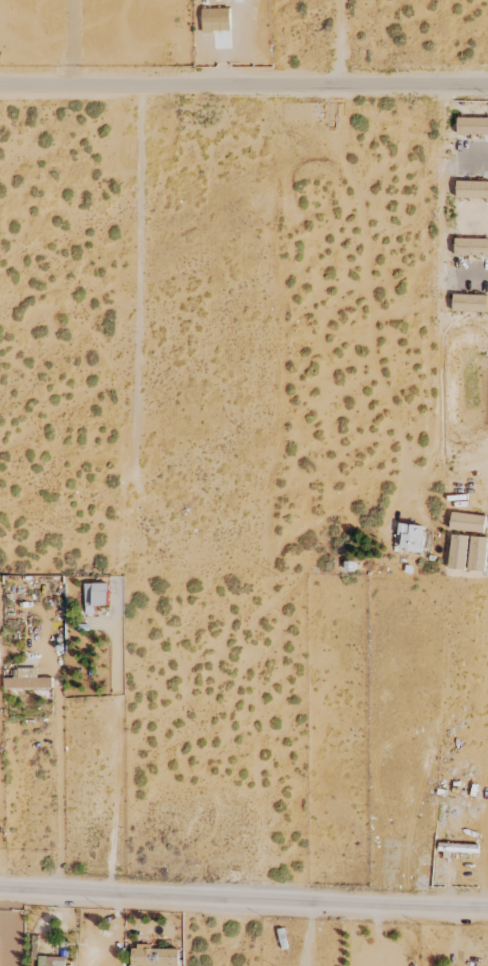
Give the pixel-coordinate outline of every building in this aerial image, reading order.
[(231,31),(230,8),(202,9),(203,32),(231,31)] [(458,117),(457,134),(487,135),(487,118),(458,117)] [(487,198),(487,181),(457,181),(457,198),(487,198)] [(487,256),(487,239),(456,239),(455,256),(487,256)] [(487,295),(453,294),(453,311),(487,312),(487,295)] [(450,529),(484,533),(486,517),(452,512),(450,529)] [(423,552),(426,526),(399,523),(398,535),(402,536),(401,550),(423,552)] [(467,569),(468,535),(451,534),(449,568),(467,569)] [(472,536),(468,570),(485,572),(487,544),(487,538),(472,536)] [(108,583),(84,584),(85,614),(94,614),(94,606),(109,605),(108,583)] [(4,688),(52,688),(52,678),(38,677),(38,668),(13,668),(13,678),(4,678),(4,688)] [(179,950),(152,949),(152,946),(131,946),(131,965),(179,965),(179,950)] [(38,957),(38,965),(65,965),(66,957),(38,957)]
